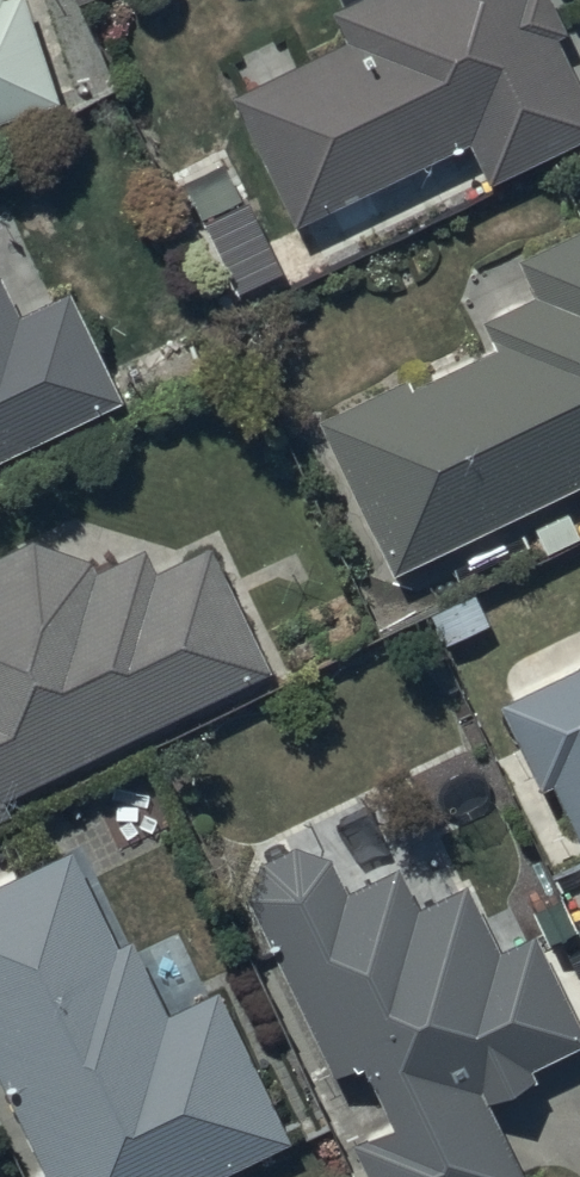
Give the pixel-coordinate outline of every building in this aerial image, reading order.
[(50,105),(17,0),(0,0),(0,121),(50,105)] [(327,210),(340,238),(380,219),(367,191),(466,144),(487,188),(579,143),(579,95),(554,42),(561,38),(543,0),(354,0),(328,13),(342,42),(231,96),(294,226),(327,210)] [(317,419),(393,572),(578,481),(579,485),(579,233),(516,264),(533,298),(477,325),(490,350),(406,391),(400,378),(317,419)] [(120,406),(67,293),(15,316),(0,284),(0,462),(120,406)] [(10,817),(3,802),(265,679),(203,548),(151,573),(140,549),(92,572),(85,559),(31,541),(0,555),(0,822),(10,817)] [(497,704),(537,792),(546,788),(574,848),(579,845),(579,665),(497,704)] [(366,1176),(517,1176),(484,1105),(534,1081),(527,1065),(578,1041),(529,938),(495,953),(463,886),(414,909),(396,869),(382,876),(349,810),(348,811),(347,812),(346,813),(344,813),(343,814),(342,815),(340,816),(339,816),(338,817),(337,818),(335,818),(334,819),(332,820),(331,820),(330,821),(328,821),(327,822),(326,822),(324,823),(323,823),(321,824),(320,824),(318,824),(317,825),(315,825),(314,825),(312,825),(327,861),(324,859),(322,857),(319,855),(316,854),(313,852),(309,851),(306,850),(303,850),(299,849),(296,849),(293,849),(289,849),(286,850),(282,850),(279,851),(276,852),(273,854),(270,855),(267,857),(264,859),(261,861),(259,863),(257,866),(254,869),(253,871),(251,874),(249,877),(248,880),(247,884),(246,887),(245,890),(245,894),(244,897),(244,900),(244,904),(330,1076),(358,1065),(386,1130),(352,1144),(366,1176)] [(0,886),(0,1083),(43,1175),(39,1176),(215,1176),(285,1144),(214,993),(208,995),(179,932),(132,953),(83,848),(0,886)]
